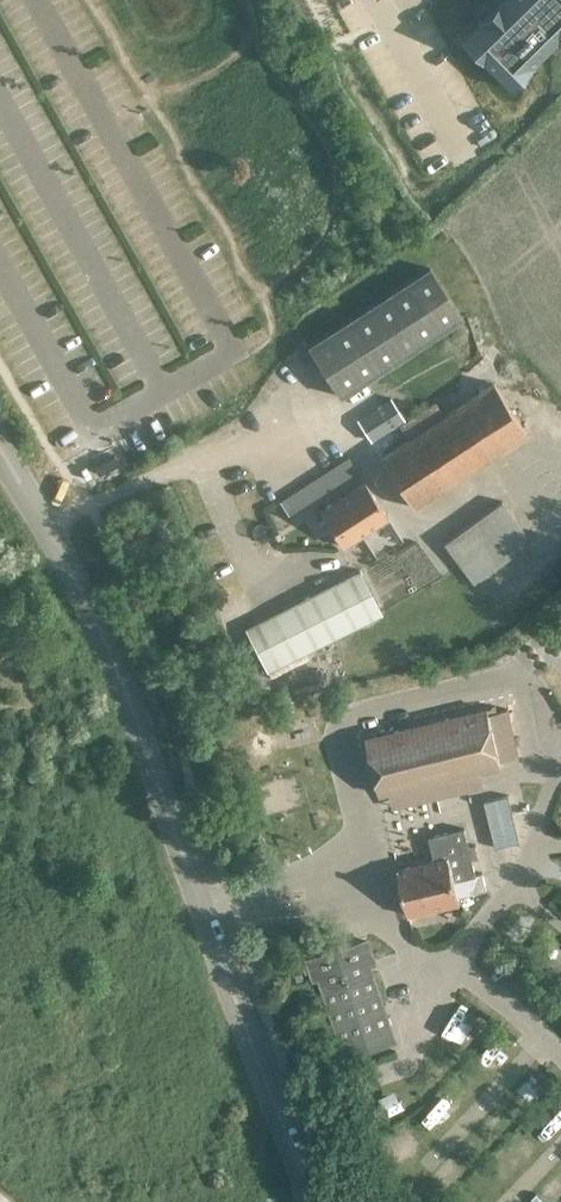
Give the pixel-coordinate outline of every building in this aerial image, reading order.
[(459,35),(482,59),(501,79),(524,57),(530,64),(556,38),(549,31),(560,20),(560,0),(502,0),(501,1),(500,2),(503,5),(484,24),(477,17),(459,35)] [(461,316),(429,266),(307,345),(339,395),(461,316)] [(525,432),(492,381),(380,455),(413,506),(525,432)] [(347,456),(279,500),(287,513),(356,468),(347,456)] [(386,516),(363,480),(318,509),(342,545),(386,516)] [(530,540),(500,499),(442,541),(471,582),(530,540)] [(358,568),(240,624),(261,667),(380,611),(358,568)] [(484,783),(481,768),(500,764),(499,759),(514,756),(506,720),(491,723),(487,707),(365,736),(379,792),(389,790),(392,804),(484,783)] [(434,858),(397,867),(408,913),(459,901),(457,893),(485,885),(481,870),(475,871),(471,856),(478,854),(475,843),(468,844),(464,826),(428,835),(434,858)] [(489,849),(501,856),(512,834),(500,828),(489,849)] [(367,939),(307,959),(313,978),(319,977),(332,1017),(345,1055),(394,1039),(371,968),(368,960),(374,958),(367,939)]
